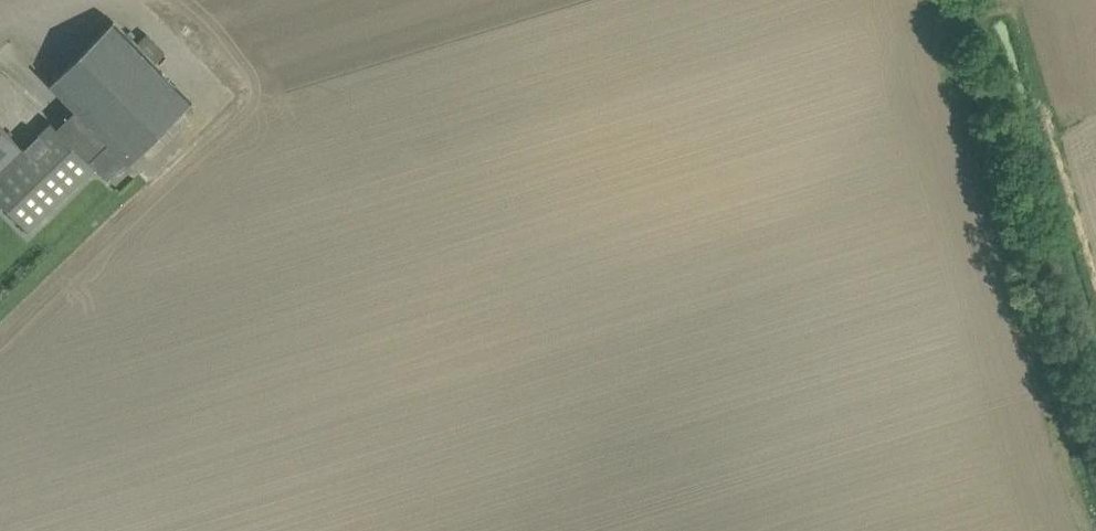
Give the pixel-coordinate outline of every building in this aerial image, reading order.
[(97,168),(108,178),(127,160),(129,162),(194,100),(115,21),(52,83),(77,108),(58,127),(52,121),(21,149),(0,127),(0,208),(5,203),(32,231),(97,168)]
